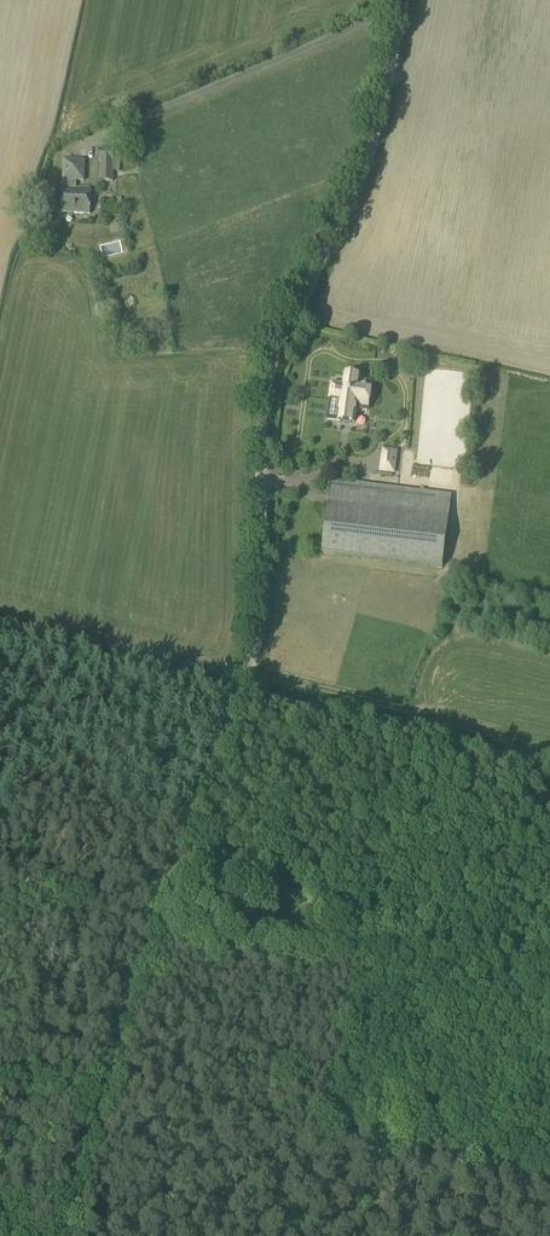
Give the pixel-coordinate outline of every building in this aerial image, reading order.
[(99,161),(101,161),(113,162),(114,150),(114,149),(99,149),(99,161)] [(62,213),(89,214),(90,189),(76,188),(76,180),(83,180),(84,160),(63,160),(63,180),(63,189),(62,189),(62,213)] [(112,181),(113,162),(101,161),(100,181),(112,181)] [(344,386),(332,384),(329,407),(341,408),(339,421),(353,423),(355,409),(367,411),(368,402),(366,402),(367,391),(370,392),(371,383),(359,381),(359,378),(357,378),(356,378),(355,377),(354,376),(352,376),(350,376),(349,376),(347,377),(345,377),(344,386)] [(307,443),(305,454),(320,455),(321,444),(307,443)] [(288,473),(294,474),(296,462),(290,461),(288,473)] [(321,552),(442,567),(451,498),(330,483),(321,552)]
